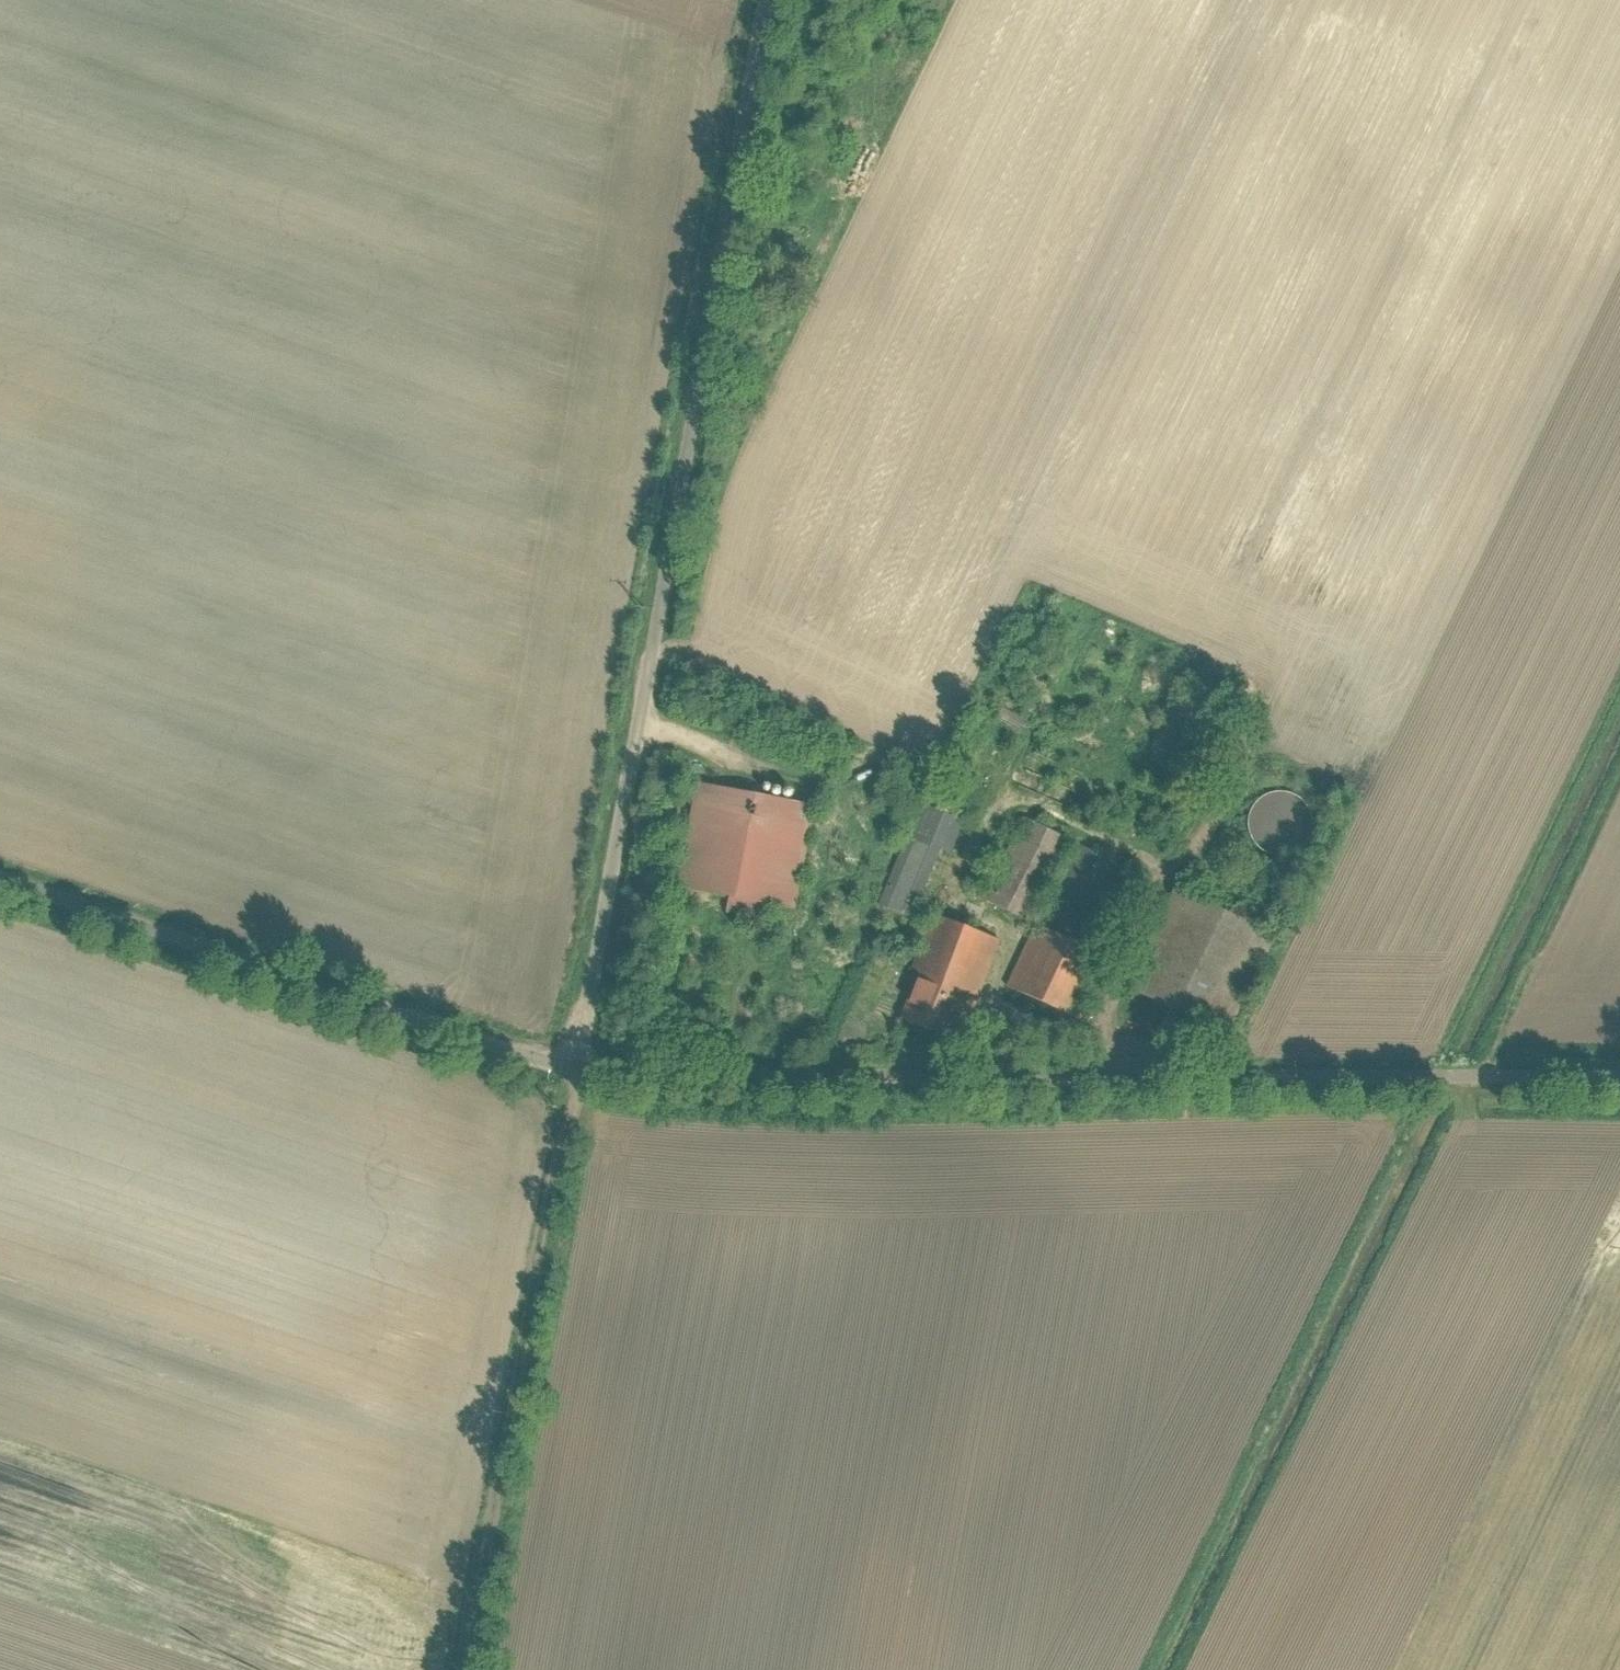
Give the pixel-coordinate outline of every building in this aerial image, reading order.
[(815,808),(699,784),(678,884),(794,908),(815,808)] [(965,822),(921,804),(877,907),(912,922),(942,851),(951,855),(965,822)] [(1125,866),(1021,815),(981,898),(1035,924),(1085,948),(1125,866)] [(1001,942),(932,915),(909,971),(920,975),(901,1022),(951,1042),(964,1009),(972,1012),(1001,942)] [(1081,1023),(1111,960),(1085,948),(1035,924),(1005,987),(1081,1023)]
